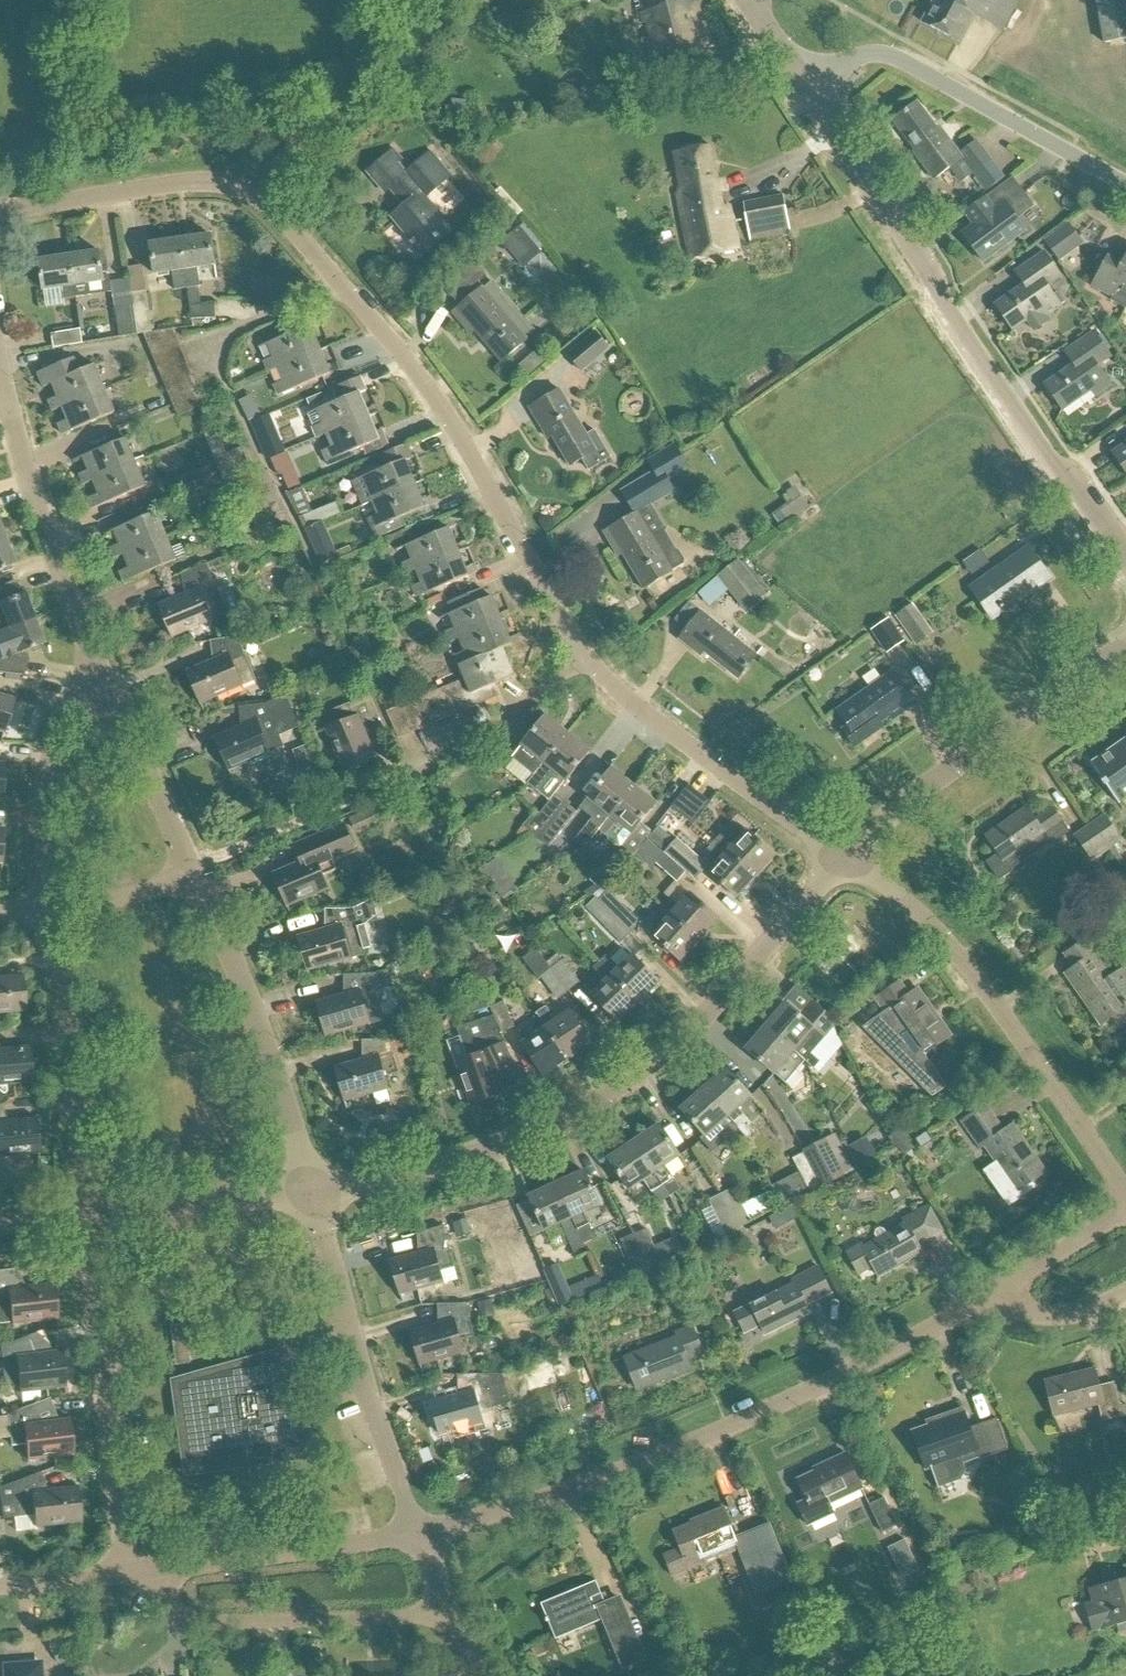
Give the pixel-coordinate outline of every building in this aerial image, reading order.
[(677,0),(636,0),(651,59),(712,48),(700,0),(693,0),(678,4),(677,0)] [(921,24),(959,44),(960,41),(974,16),(980,19),(1005,32),(1006,30),(1021,0),(933,0),(921,24)] [(1099,8),(1105,43),(1125,39),(1125,4),(1099,8)] [(938,130),(918,103),(893,121),(916,151),(914,153),(935,180),(964,159),(940,128),(938,130)] [(718,181),(712,146),(676,153),(682,189),(676,192),(689,259),(742,249),(734,206),(723,207),(721,194),(728,193),(725,179),(718,181)] [(421,235),(433,249),(454,231),(427,199),(453,176),(432,152),(407,174),(399,163),(403,160),(394,150),(368,172),(386,193),(391,190),(405,206),(391,218),(412,242),(421,235)] [(987,192),(1006,178),(992,160),(973,175),(987,192)] [(973,226),(963,234),(984,263),(1027,232),(1018,220),(1011,211),(1028,198),(1027,196),(1014,178),(988,197),(965,214),(973,226)] [(783,196),(743,204),(751,242),(791,234),(783,196)] [(1066,224),(1045,240),(1060,261),(1082,245),(1066,224)] [(520,227),(502,243),(519,263),(537,247),(520,227)] [(211,236),(181,240),(189,289),(193,320),(216,319),(216,304),(203,305),(201,287),(199,269),(216,266),(211,236)] [(177,290),(189,289),(181,240),(151,245),(155,275),(175,272),(177,290)] [(100,252),(70,256),(74,287),(76,298),(112,293),(110,277),(104,277),(100,252)] [(1062,277),(1045,253),(1015,273),(1024,286),(995,306),(1013,331),(1025,322),(1033,332),(1049,321),(1042,311),(1046,317),(1062,306),(1048,286),(1062,277)] [(74,287),(70,256),(40,261),(44,291),(63,289),(65,299),(76,298),(74,287)] [(1125,306),(1125,256),(1121,265),(1109,258),(1092,287),(1125,306)] [(473,287),(487,276),(473,259),(459,270),(473,287)] [(130,280),(138,335),(153,333),(143,266),(129,269),(130,280)] [(138,335),(130,280),(111,283),(119,338),(138,335)] [(529,340),(484,288),(453,314),(471,335),(475,331),(502,363),(529,340)] [(300,315),(287,320),(292,332),(305,327),(300,315)] [(269,372),(277,369),(321,351),(311,327),(267,345),(273,358),(265,362),(269,372)] [(154,355),(181,344),(175,329),(145,334),(154,355)] [(52,335),(54,350),(85,345),(83,330),(52,335)] [(568,353),(582,371),(611,347),(596,330),(568,353)] [(1112,357),(1095,332),(1065,353),(1074,365),(1045,385),(1063,411),(1091,391),(1095,396),(1111,386),(1098,366),(1112,357)] [(154,355),(159,368),(186,357),(181,344),(154,355)] [(321,351),(277,369),(283,382),(274,385),(279,396),(331,375),(321,351)] [(191,369),(186,357),(159,368),(164,380),(191,369)] [(49,402),(54,412),(64,408),(64,407),(105,390),(95,366),(81,372),(76,359),(39,374),(45,388),(53,385),(58,398),(49,402)] [(196,381),(191,369),(164,380),(169,392),(196,381)] [(317,439),(326,435),(369,417),(359,393),(366,390),(360,377),(333,388),(338,402),(317,411),(322,424),(313,428),(317,439)] [(201,393),(196,381),(169,392),(174,405),(201,393)] [(64,408),(54,412),(54,413),(63,409),(68,422),(59,425),(63,435),(115,414),(105,390),(64,407),(64,408)] [(571,467),(582,460),(589,472),(612,458),(595,430),(587,435),(560,391),(530,409),(544,432),(548,429),(571,467)] [(207,406),(201,393),(174,405),(180,417),(207,406)] [(271,415),(251,422),(256,436),(276,428),(271,415)] [(369,417),(326,435),(331,448),(323,451),(328,463),(370,445),(372,452),(389,446),(383,430),(376,433),(369,417)] [(216,431),(205,435),(210,447),(221,443),(222,442),(217,430),(216,431)] [(80,475),(84,486),(95,482),(94,481),(136,464),(126,440),(84,457),(89,471),(80,475)] [(380,457),(385,469),(353,482),(363,506),(372,503),(415,485),(406,463),(413,460),(407,445),(380,457)] [(1113,454),(1125,473),(1125,445),(1113,454)] [(676,446),(649,461),(655,470),(632,488),(640,499),(646,506),(670,489),(666,482),(689,469),(676,446)] [(221,472),(247,461),(242,448),(215,460),(220,472),(221,472)] [(247,461),(221,472),(226,483),(252,473),(247,461)] [(95,482),(84,486),(85,486),(94,482),(99,495),(90,498),(94,509),(146,488),(136,464),(94,481),(95,482)] [(369,519),(374,530),(377,538),(405,527),(401,519),(425,509),(415,485),(372,503),(377,516),(369,519)] [(804,497),(788,507),(795,517),(811,506),(804,497)] [(246,532),(252,545),(277,534),(263,501),(248,508),(257,528),(246,532)] [(308,515),(312,526),(341,514),(336,503),(308,515)] [(623,554),(644,590),(645,589),(645,588),(684,566),(684,561),(679,553),(675,550),(665,534),(668,529),(664,526),(653,508),(650,506),(605,533),(619,557),(623,554)] [(111,549),(115,559),(167,537),(157,513),(114,531),(119,545),(111,549)] [(407,574),(415,571),(459,553),(449,529),(405,547),(411,561),(403,564),(407,574)] [(401,532),(386,538),(389,546),(404,539),(401,532)] [(167,537),(115,559),(115,560),(124,556),(130,569),(121,572),(125,583),(177,561),(167,537)] [(314,547),(321,563),(338,556),(330,539),(314,547)] [(13,566),(4,540),(0,542),(0,571),(13,566)] [(973,572),(992,559),(982,545),(964,558),(973,572)] [(1050,579),(1029,549),(972,590),(993,619),(1050,579)] [(459,553),(415,571),(421,584),(413,587),(417,598),(469,577),(459,553)] [(718,576),(729,590),(745,610),(764,596),(737,562),(718,576)] [(223,602),(207,564),(182,575),(186,595),(160,607),(173,638),(215,620),(228,614),(223,602)] [(33,619),(23,594),(15,597),(10,584),(0,588),(0,608),(2,615),(0,615),(0,632),(33,619)] [(492,597),(487,599),(483,589),(448,603),(452,614),(449,615),(454,629),(446,632),(450,643),(458,640),(502,621),(492,597)] [(897,615),(917,644),(934,632),(913,603),(897,615)] [(757,656),(702,612),(680,640),(701,656),(704,653),(738,680),(757,656)] [(0,632),(0,674),(21,676),(25,660),(22,653),(42,645),(33,619),(0,632)] [(904,642),(889,619),(871,631),(886,654),(904,642)] [(466,680),(462,682),(473,708),(497,698),(492,686),(514,677),(503,649),(512,646),(502,621),(458,640),(463,653),(456,656),(466,680)] [(239,637),(243,646),(254,641),(250,632),(239,637)] [(251,669),(238,638),(211,641),(214,662),(188,675),(201,704),(243,686),(256,680),(251,669)] [(886,727),(883,722),(891,716),(894,720),(917,705),(893,672),(837,711),(847,726),(841,730),(855,749),(886,727)] [(461,713),(473,708),(462,682),(450,687),(461,713)] [(450,687),(437,692),(448,718),(461,713),(450,687)] [(437,692),(425,697),(436,723),(448,718),(437,692)] [(291,704),(287,696),(267,705),(240,708),(242,728),(216,739),(229,771),(284,747),(273,720),(294,712),(291,704)] [(379,719),(369,696),(333,711),(339,725),(327,730),(344,772),(376,759),(364,733),(379,719)] [(3,734),(13,701),(0,697),(0,733),(3,734)] [(425,697),(413,702),(424,729),(436,723),(425,697)] [(413,702),(401,707),(412,734),(424,729),(413,702)] [(412,734),(401,707),(387,713),(399,739),(412,734)] [(513,758),(535,776),(545,764),(568,735),(545,717),(522,746),(522,747),(513,758)] [(545,764),(535,776),(528,785),(536,791),(553,770),(567,782),(590,753),(568,735),(545,764)] [(1091,764),(1119,804),(1125,800),(1125,740),(1091,764)] [(484,775),(510,757),(502,746),(476,764),(484,775)] [(589,845),(600,831),(634,788),(612,770),(589,799),(582,808),(595,819),(592,823),(580,838),(589,845)] [(684,817),(701,795),(689,786),(672,808),(684,817)] [(600,831),(607,836),(608,840),(615,845),(622,847),(602,871),(600,869),(590,882),(602,892),(610,882),(613,884),(648,840),(636,831),(656,806),(634,788),(600,831)] [(535,812),(522,828),(538,840),(545,830),(546,830),(547,829),(566,805),(555,796),(539,815),(535,812)] [(546,830),(539,840),(549,849),(577,814),(567,805),(547,829),(546,830)] [(987,837),(999,855),(988,862),(1000,879),(1011,872),(1008,867),(1048,839),(1051,844),(1069,832),(1053,809),(1036,821),(1028,809),(987,837)] [(370,812),(350,819),(354,832),(375,824),(370,812)] [(1091,824),(1109,850),(1121,841),(1102,815),(1091,824)] [(347,824),(323,835),(298,844),(301,864),(274,875),(287,906),(329,889),(324,877),(338,871),(334,863),(359,852),(347,824)] [(1109,850),(1091,824),(1073,836),(1091,862),(1109,850)] [(649,839),(665,853),(676,841),(660,827),(649,839)] [(724,833),(716,842),(729,853),(756,877),(775,856),(748,831),(737,844),(724,833)] [(648,840),(637,855),(652,868),(664,853),(648,840)] [(729,853),(716,842),(709,850),(722,861),(710,874),(737,899),(756,877),(729,853)] [(666,854),(697,881),(706,871),(675,844),(666,854)] [(697,881),(666,854),(657,865),(677,883),(686,873),(697,882),(697,881)] [(493,885),(507,876),(496,860),(482,870),(493,885)] [(600,901),(631,933),(640,924),(608,892),(600,901)] [(672,900),(665,909),(672,916),(700,940),(719,919),(691,895),(680,907),(672,900)] [(631,933),(600,901),(599,902),(595,898),(585,908),(621,944),(631,933)] [(308,971),(352,958),(366,954),(365,949),(371,948),(366,925),(378,917),(373,900),(353,910),(326,910),(326,931),(299,938),(308,971)] [(672,916),(665,909),(657,917),(665,924),(653,937),(681,962),(700,940),(672,916)] [(1089,938),(1066,955),(1075,968),(1066,974),(1102,1025),(1114,1016),(1120,1025),(1125,1021),(1125,970),(1125,968),(1111,978),(1095,956),(1100,953),(1089,938)] [(534,950),(521,960),(538,980),(540,979),(550,971),(534,950)] [(607,957),(600,963),(639,1003),(659,983),(634,956),(620,970),(607,957)] [(552,969),(561,981),(569,992),(580,983),(562,962),(552,969)] [(639,1003),(600,963),(594,969),(607,982),(593,996),(618,1023),(639,1003)] [(385,1020),(382,1011),(372,975),(345,976),(345,996),(317,1004),(327,1036),(370,1024),(385,1020)] [(25,1011),(21,977),(0,979),(0,1013),(25,1011)] [(923,1056),(951,1037),(918,990),(909,996),(900,982),(876,998),(886,1013),(891,1010),(923,1056)] [(813,1054),(827,1039),(835,1029),(830,1016),(812,1001),(799,1016),(786,1004),(766,1027),(805,1061),(816,1070),(822,1062),(813,1054)] [(491,1007),(502,1033),(515,1028),(503,1002),(491,1007)] [(537,1013),(547,1029),(567,1060),(591,1044),(571,1013),(557,1022),(547,1007),(537,1013)] [(504,1094),(495,1067),(512,1056),(493,1017),(458,1029),(469,1059),(457,1063),(472,1105),(504,1094)] [(786,1084),(805,1061),(766,1027),(746,1049),(786,1084)] [(567,1060),(547,1029),(523,1044),(544,1075),(567,1060)] [(390,1039),(391,1041),(394,1049),(415,1041),(411,1030),(390,1039)] [(400,1073),(391,1041),(363,1041),(364,1061),(336,1069),(345,1101),(389,1089),(386,1077),(400,1073)] [(420,1047),(406,1054),(409,1060),(423,1053),(420,1047)] [(31,1082),(28,1048),(0,1051),(0,1085),(31,1082)] [(752,1124),(748,1120),(739,1109),(752,1097),(726,1069),(704,1089),(748,1138),(755,1133),(749,1126),(752,1124)] [(738,1147),(748,1138),(704,1089),(682,1109),(704,1135),(700,1139),(714,1154),(731,1138),(738,1147)] [(1004,1132),(995,1118),(985,1104),(961,1121),(971,1134),(982,1149),(986,1146),(997,1162),(985,1171),(1009,1206),(1036,1188),(1032,1182),(1046,1173),(1013,1126),(1004,1132)] [(0,1105),(0,1157),(38,1153),(35,1120),(7,1123),(0,1105)] [(634,1142),(663,1186),(671,1197),(681,1190),(666,1167),(680,1157),(659,1126),(634,1142)] [(897,1131),(889,1139),(906,1156),(914,1148),(897,1131)] [(922,1149),(933,1141),(927,1133),(916,1140),(922,1149)] [(663,1186),(634,1142),(609,1159),(630,1190),(645,1181),(653,1193),(663,1186)] [(816,1148),(806,1153),(824,1188),(835,1183),(846,1176),(828,1142),(816,1148)] [(867,1164),(855,1144),(850,1147),(861,1167),(867,1164)] [(791,1161),(810,1196),(824,1188),(806,1153),(791,1161)] [(557,1184),(586,1247),(588,1253),(600,1247),(590,1226),(584,1213),(600,1206),(584,1172),(557,1184)] [(586,1247),(557,1184),(530,1197),(534,1207),(520,1214),(531,1238),(561,1224),(567,1237),(574,1253),(586,1247)] [(721,1194),(739,1229),(751,1223),(734,1187),(721,1194)] [(739,1229),(721,1194),(709,1200),(721,1223),(712,1227),(718,1239),(739,1229)] [(793,1205),(787,1209),(793,1221),(799,1218),(793,1205)] [(943,1231),(930,1206),(903,1221),(906,1226),(865,1248),(863,1245),(848,1253),(860,1275),(874,1267),(879,1276),(922,1252),(918,1245),(943,1231)] [(468,1222),(455,1225),(458,1239),(472,1235),(468,1222)] [(441,1271),(455,1267),(444,1227),(418,1234),(419,1255),(391,1262),(401,1295),(444,1282),(441,1271)] [(634,1235),(649,1271),(659,1267),(644,1231),(634,1235)] [(649,1271),(634,1235),(618,1241),(633,1277),(649,1271)] [(572,1303),(561,1277),(557,1266),(544,1272),(559,1308),(572,1303)] [(832,1293),(820,1267),(793,1280),(796,1285),(752,1306),(736,1314),(745,1333),(761,1326),(766,1335),(810,1313),(807,1305),(832,1293)] [(6,1325),(57,1319),(53,1285),(24,1289),(17,1269),(0,1271),(0,1321),(5,1320),(6,1325)] [(478,1304),(482,1319),(497,1315),(493,1300),(478,1304)] [(475,1337),(466,1304),(439,1305),(439,1325),(411,1333),(421,1365),(464,1353),(461,1341),(475,1337)] [(185,1327),(172,1328),(175,1355),(188,1353),(185,1327)] [(703,1354),(693,1327),(676,1333),(678,1338),(626,1359),(638,1390),(692,1369),(688,1360),(703,1354)] [(25,1337),(0,1347),(0,1354),(3,1378),(17,1376),(19,1392),(64,1386),(61,1353),(32,1356),(25,1337)] [(239,1371),(182,1387),(193,1474),(192,1474),(192,1475),(255,1467),(278,1464),(314,1460),(283,1350),(232,1364),(233,1366),(237,1365),(239,1371)] [(551,1365),(525,1372),(530,1390),(556,1383),(551,1365)] [(1123,1417),(1115,1383),(1100,1386),(1096,1369),(1045,1382),(1054,1416),(1099,1405),(1107,1437),(1125,1432),(1125,1427),(1123,1417)] [(511,1403),(503,1375),(459,1375),(459,1396),(431,1404),(441,1436),(484,1423),(481,1412),(511,1403)] [(598,1400),(593,1387),(582,1392),(587,1405),(598,1400)] [(40,1424),(33,1405),(7,1415),(11,1446),(25,1444),(27,1459),(72,1454),(68,1421),(40,1424)] [(925,1465),(929,1464),(939,1489),(962,1480),(966,1470),(960,1453),(976,1448),(980,1460),(1008,1450),(997,1419),(970,1428),(964,1409),(937,1419),(939,1423),(913,1432),(925,1465)] [(833,1515),(828,1505),(863,1489),(847,1454),(824,1465),(825,1467),(798,1480),(807,1500),(796,1505),(807,1527),(833,1515)] [(40,1473),(0,1488),(0,1497),(2,1519),(15,1518),(17,1531),(37,1529),(37,1527),(80,1522),(76,1488),(47,1492),(40,1473)] [(885,1498),(870,1504),(884,1532),(898,1526),(885,1498)] [(739,1544),(725,1509),(701,1518),(703,1521),(674,1532),(681,1549),(666,1556),(674,1576),(691,1569),(689,1564),(739,1544)] [(793,1582),(789,1573),(775,1537),(769,1523),(736,1537),(739,1544),(737,1545),(739,1549),(754,1587),(757,1596),(793,1582)] [(1109,1529),(1113,1541),(1125,1538),(1125,1524),(1109,1529)] [(1091,1589),(1094,1602),(1085,1604),(1093,1632),(1120,1624),(1122,1630),(1125,1629),(1125,1579),(1091,1589)] [(561,1597),(542,1605),(555,1635),(561,1633),(572,1628),(574,1632),(605,1619),(624,1667),(645,1658),(641,1649),(632,1628),(620,1599),(606,1605),(597,1582),(561,1597)] [(76,1635),(53,1636),(54,1661),(77,1660),(76,1635)] [(24,1667),(18,1667),(18,1675),(42,1675),(41,1666),(35,1666),(35,1663),(24,1663),(24,1667)]
